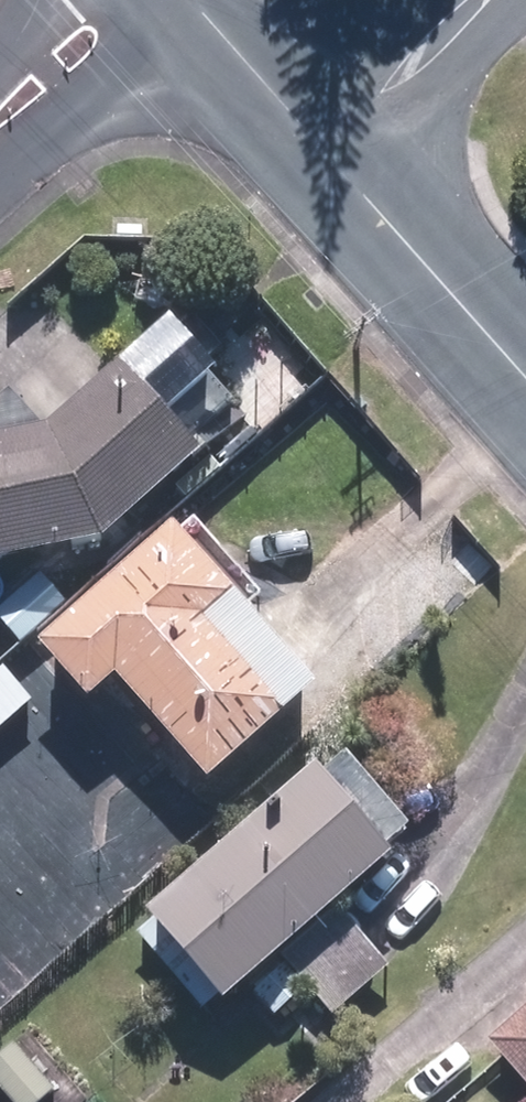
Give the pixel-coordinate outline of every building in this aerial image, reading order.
[(223,438),(134,359),(68,423),(0,433),(0,557),(104,542),(223,438)] [(332,673),(186,515),(51,639),(99,691),(125,667),(223,773),(332,673)] [(7,661),(0,667),(0,734),(40,694),(7,661)] [(398,962),(344,898),(408,843),(404,839),(426,820),(362,745),(339,765),(330,754),(158,903),(162,908),(139,928),(205,1005),(230,984),(236,991),(250,979),(300,1038),(330,1012),(334,1017),(398,962)] [(498,1039),(525,1069),(525,1012),(498,1039)] [(27,1042),(0,1066),(0,1089),(12,1101),(40,1101),(62,1082),(27,1042)]
